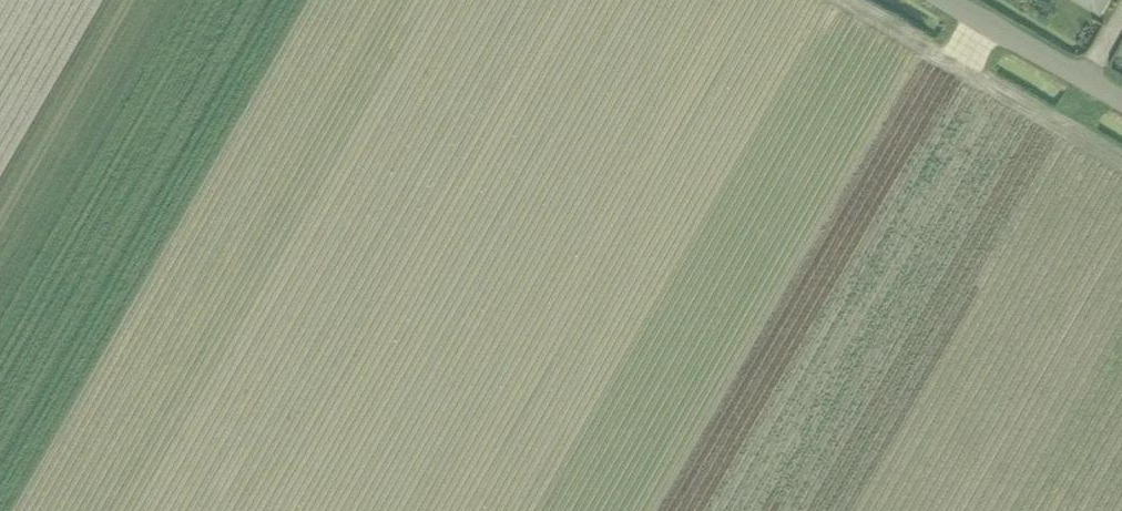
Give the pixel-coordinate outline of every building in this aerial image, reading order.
[(1106,0),(1084,0),(1100,10),(1106,0)]
